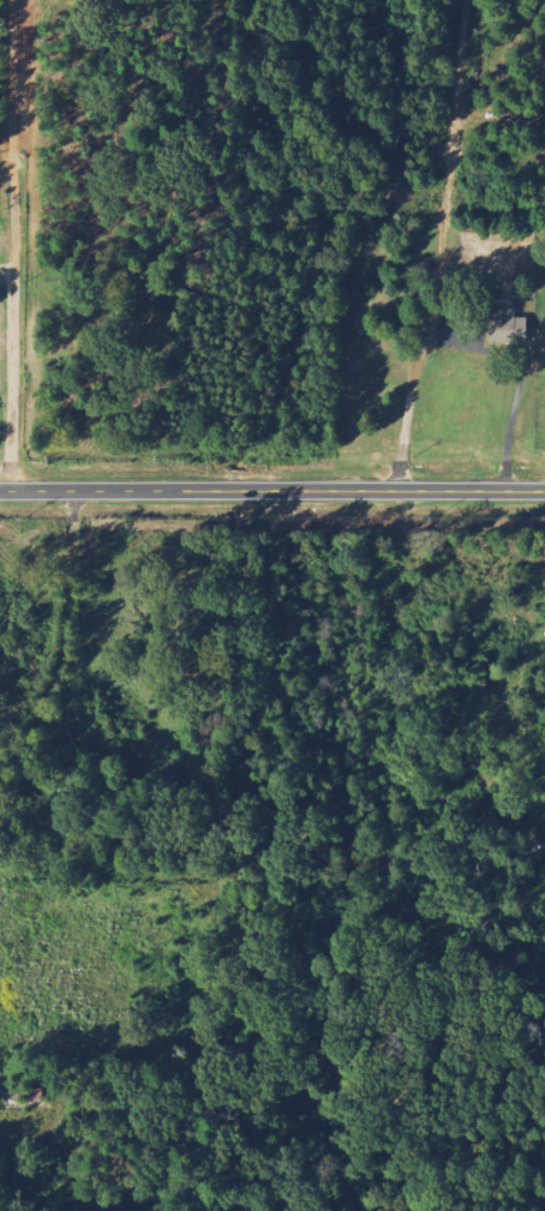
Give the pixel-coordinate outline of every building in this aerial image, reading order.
[(516,309),(490,309),(489,343),(527,343),(528,318),(515,318),(516,309)]
